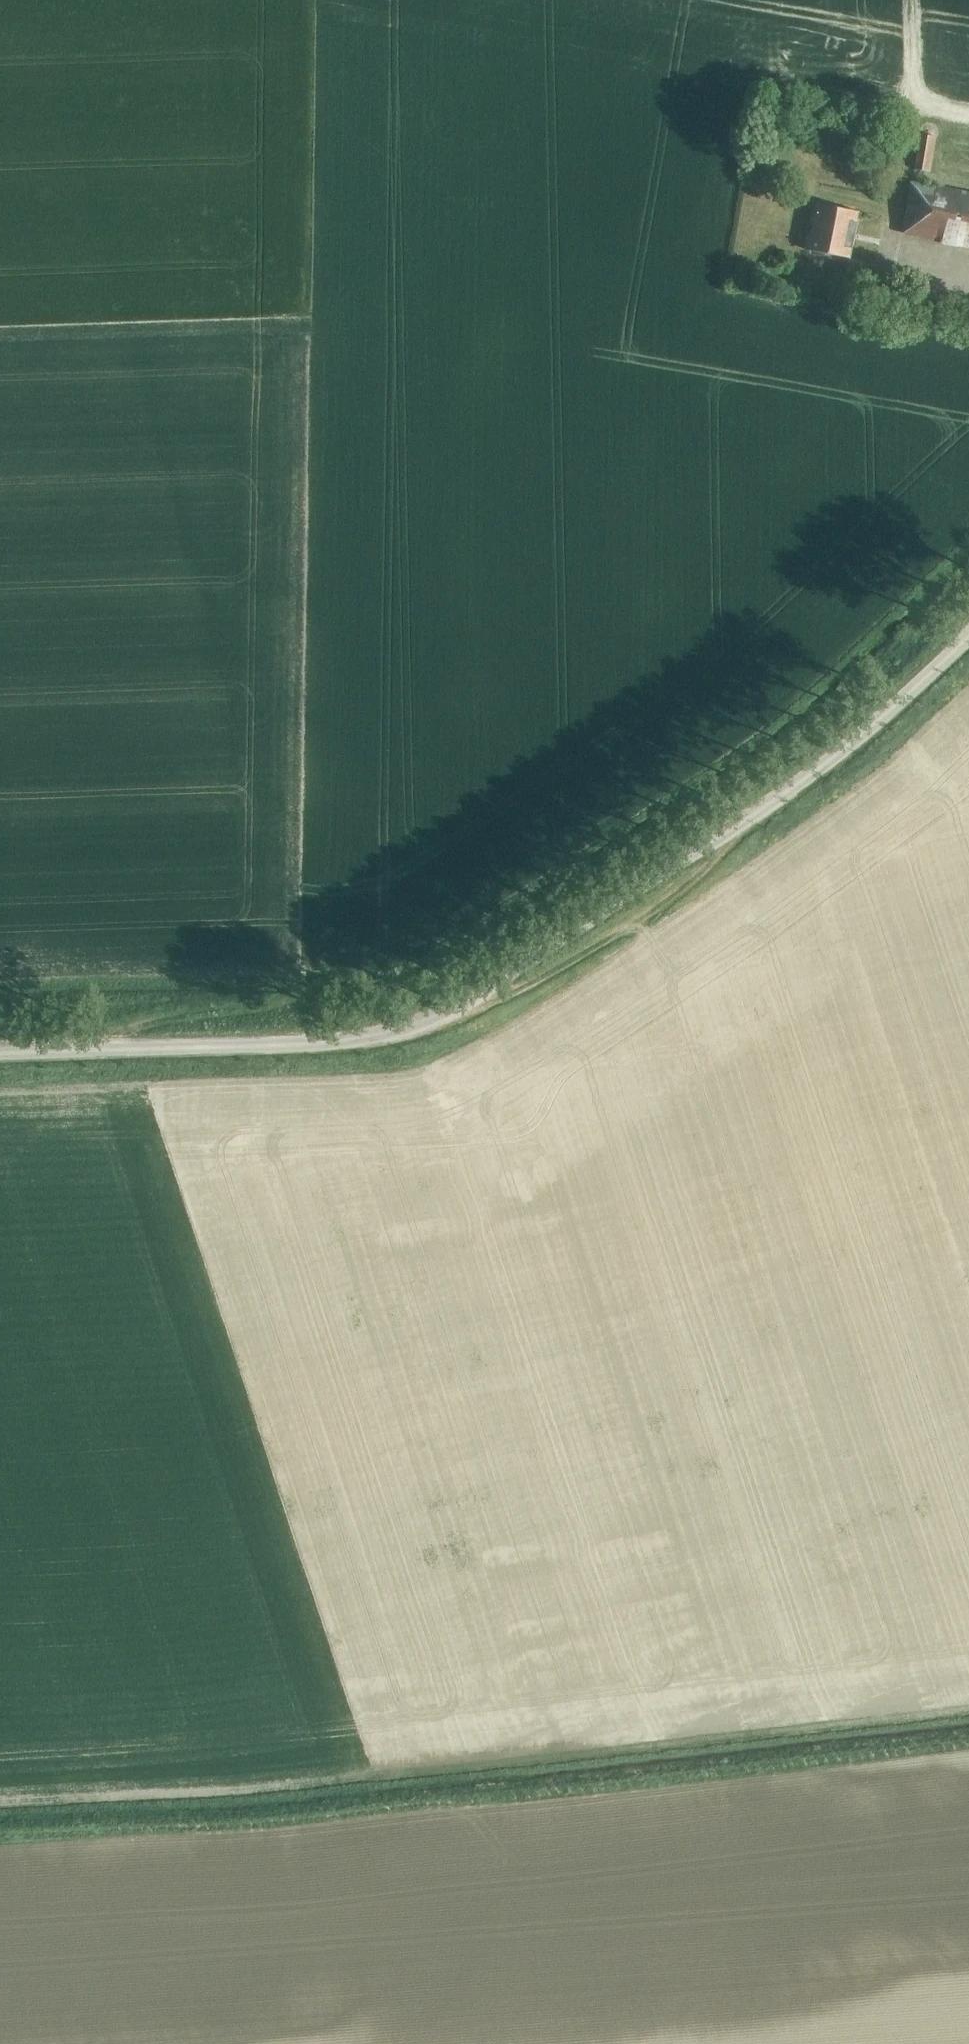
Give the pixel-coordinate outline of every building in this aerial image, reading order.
[(928,172),(934,138),(920,135),(913,170),(928,172)] [(758,160),(756,176),(768,178),(771,161),(758,160)] [(912,184),(903,233),(968,246),(968,195),(912,184)] [(850,258),(858,212),(817,204),(809,250),(850,258)]
